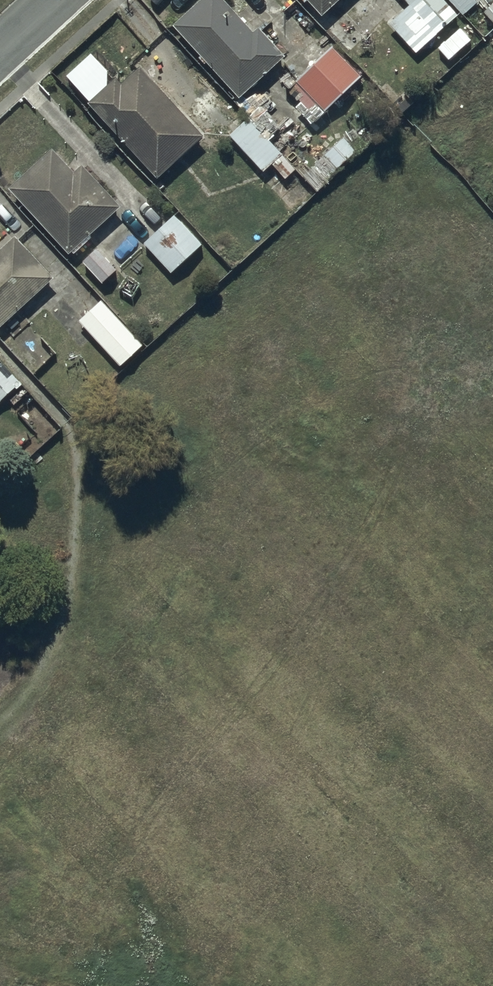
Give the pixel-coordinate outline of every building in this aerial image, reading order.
[(171,20),(238,92),(282,51),(256,23),(251,27),(226,0),(193,0),(171,20)] [(321,8),(330,0),(313,0),(321,8)] [(413,50),(458,12),(448,0),(406,0),(407,1),(387,18),(413,50)] [(363,75),(335,46),(291,89),(319,117),(325,111),(363,75)] [(89,97),(156,173),(202,132),(140,62),(120,79),(115,73),(89,97)] [(247,115),(229,132),(262,167),(270,160),(284,175),(294,166),(247,115)] [(354,148),(341,133),(323,149),(336,164),(354,148)] [(9,183),(68,249),(120,203),(82,160),(73,168),(53,145),(9,183)] [(202,241),(174,211),(143,239),(171,269),(202,241)] [(53,273),(15,231),(0,245),(0,321),(53,273)] [(117,267),(96,242),(81,255),(102,279),(117,267)] [(79,317),(119,360),(141,340),(101,297),(79,317)] [(19,380),(9,368),(4,372),(0,367),(0,397),(19,380)]
